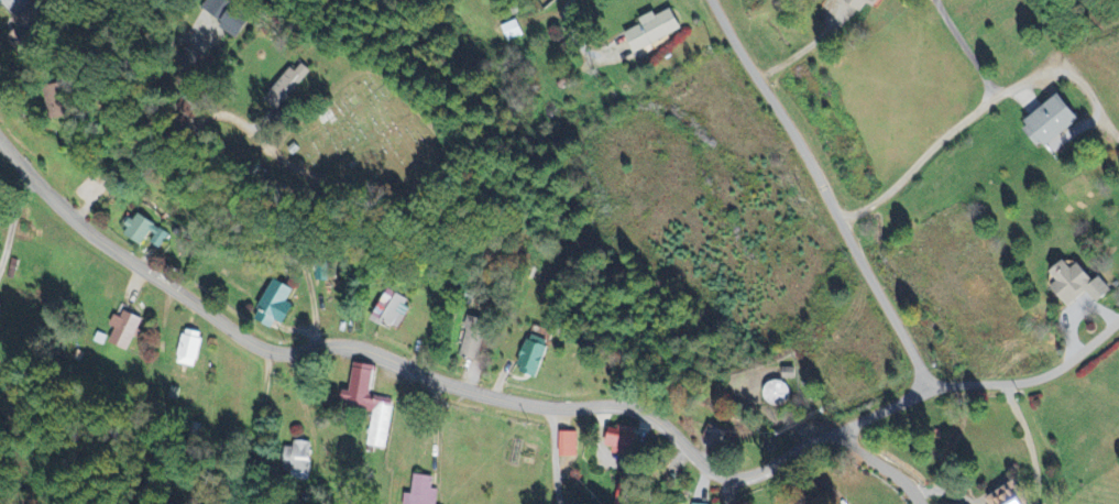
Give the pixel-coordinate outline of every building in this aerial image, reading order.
[(213,31),(221,34),(221,33),(240,41),(253,10),(228,0),(226,0),(213,31)] [(876,8),(882,0),(847,0),(864,13),(871,4),(876,8)] [(34,29),(47,17),(34,3),(14,22),(19,28),(6,40),(23,58),(43,40),(34,29)] [(627,34),(637,54),(684,30),(673,10),(659,17),(657,13),(641,20),(644,25),(627,34)] [(507,42),(524,37),(519,20),(502,26),(507,42)] [(298,73),(294,69),(267,101),(281,112),(314,72),(305,65),(298,73)] [(1083,120),(1063,95),(1024,127),(1041,147),(1044,145),(1053,155),(1057,152),(1052,146),(1083,120)] [(162,249),(171,233),(138,215),(126,236),(145,247),(149,242),(162,249)] [(1056,275),(1061,284),(1056,286),(1068,307),(1090,294),(1097,305),(1114,294),(1105,278),(1096,283),(1082,260),(1056,275)] [(289,304),(295,289),(274,281),(258,322),(273,329),(276,322),(286,326),(295,306),(289,304)] [(374,317),(400,329),(413,302),(387,289),(374,317)] [(122,319),(116,316),(111,327),(116,330),(110,343),(129,351),(143,320),(125,312),(122,319)] [(461,357),(479,361),(481,350),(488,351),(491,341),(484,339),(489,321),(471,317),(461,357)] [(179,365),(197,369),(205,334),(186,330),(179,365)] [(520,372),(538,379),(551,343),(533,336),(520,372)] [(385,450),(394,401),(371,397),(376,367),(355,364),(351,392),(344,391),(342,406),(373,411),(367,447),(385,450)] [(790,407),(790,383),(766,382),(765,406),(790,407)] [(634,443),(637,431),(613,426),(607,451),(639,459),(642,445),(634,443)] [(577,433),(560,433),(560,458),(578,457),(577,433)] [(312,442),(295,442),(295,450),(282,450),(282,472),(311,473),(312,442)] [(416,476),(414,495),(407,495),(406,503),(437,503),(439,490),(433,490),(435,478),(416,476)] [(991,503),(1028,503),(1015,484),(989,501),(991,503)]
